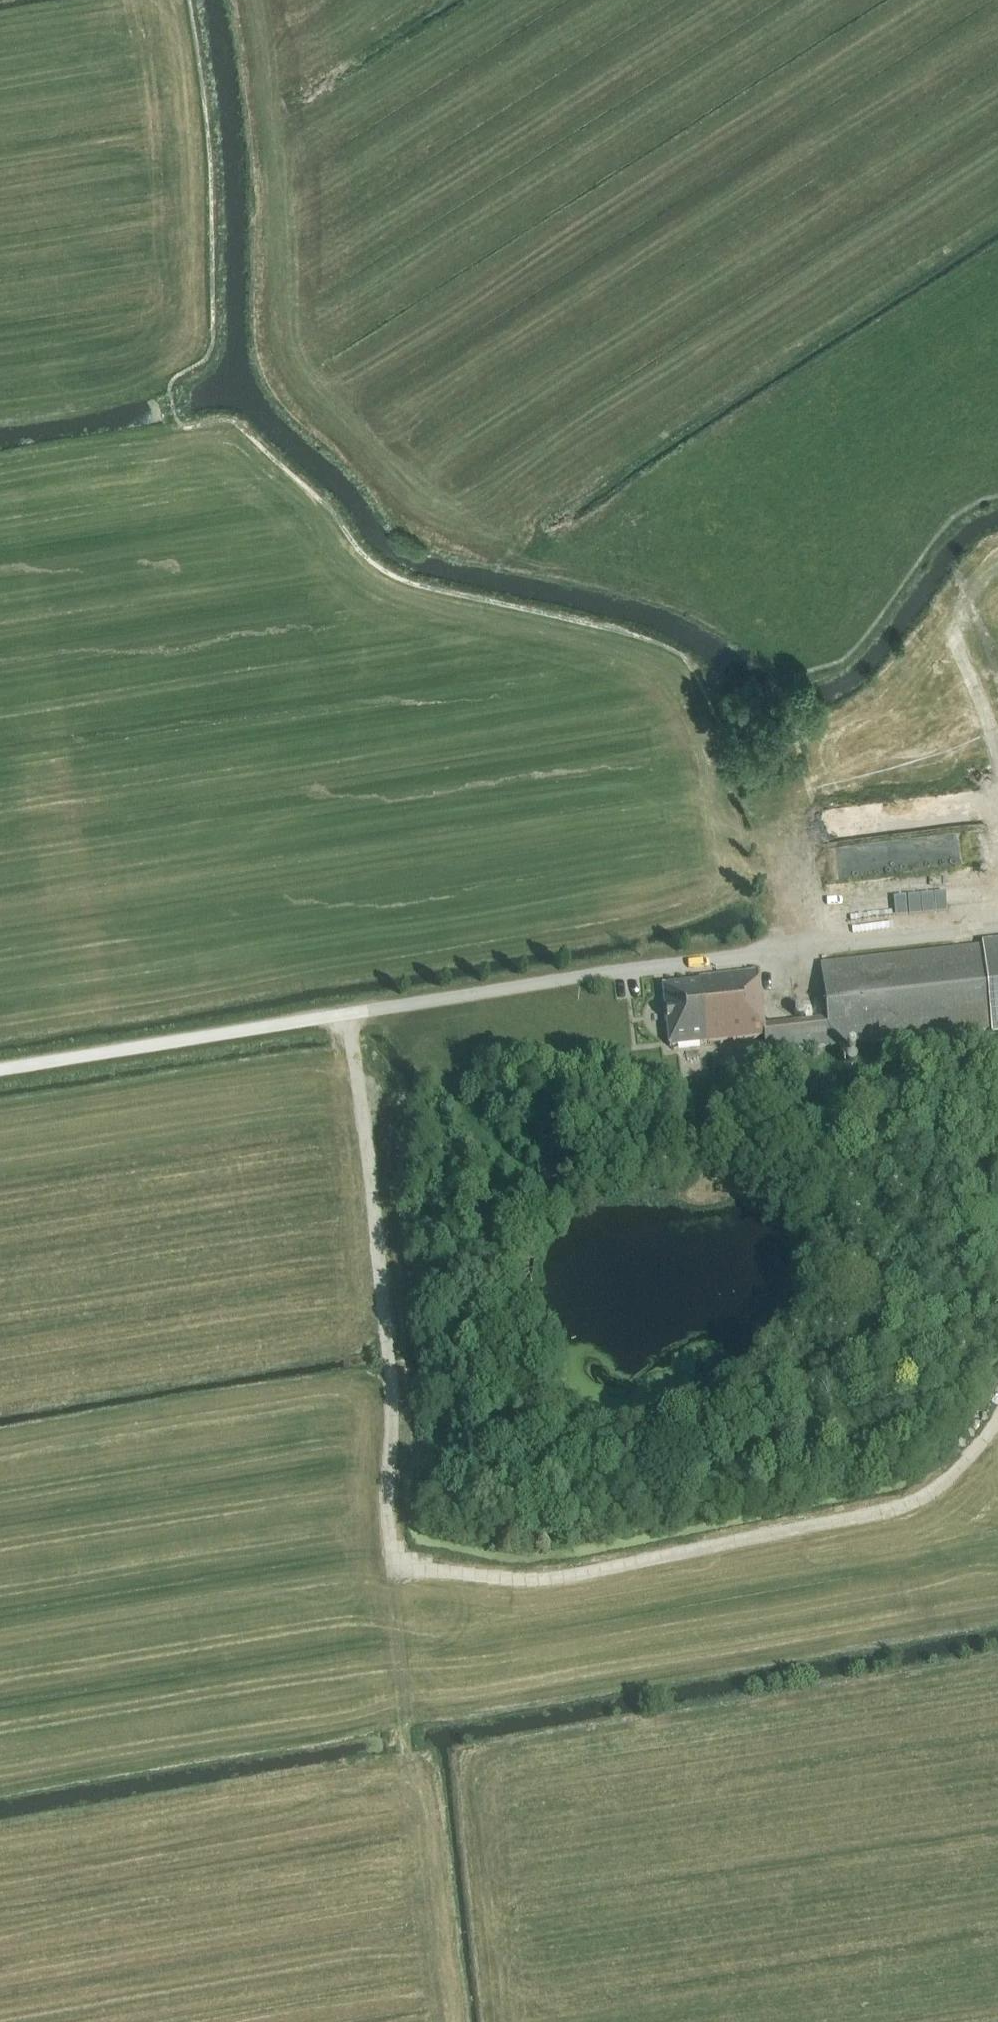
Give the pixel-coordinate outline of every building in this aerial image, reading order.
[(670,1048),(764,1038),(766,1055),(830,1048),(831,1049),(991,1033),(991,1034),(997,1033),(997,947),(983,949),(983,950),(821,966),(827,1020),(764,1027),(758,972),(699,978),(699,982),(664,986),(670,1048)]
